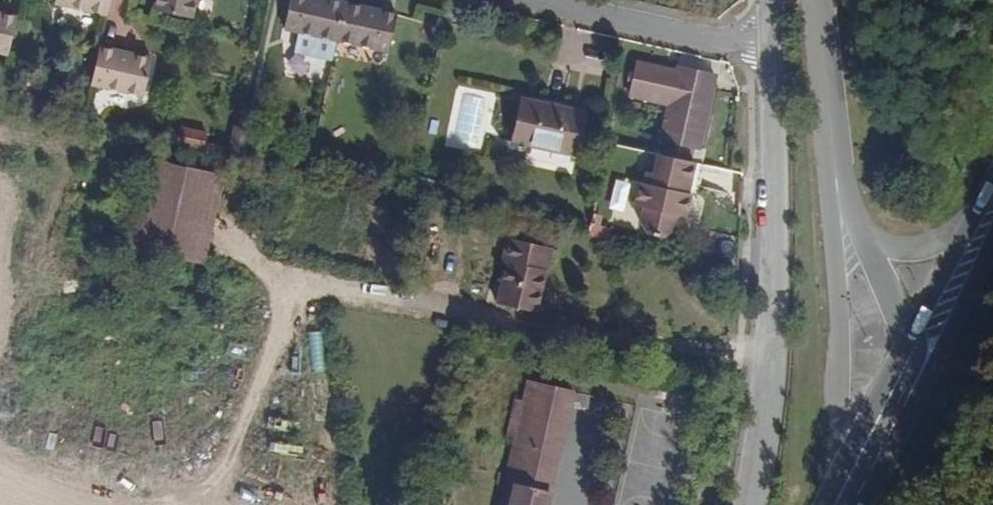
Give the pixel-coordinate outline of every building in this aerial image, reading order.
[(117,0),(59,0),(58,2),(113,16),(117,0)] [(203,0),(159,0),(158,8),(199,18),(203,0)] [(345,3),(330,0),(290,0),(283,31),(336,43),(345,3)] [(390,55),(399,16),(345,3),(336,43),(390,55)] [(17,15),(0,11),(0,51),(9,53),(17,15)] [(147,95),(156,57),(106,45),(96,83),(147,95)] [(697,149),(713,77),(689,72),(687,81),(674,78),(675,72),(634,63),(625,104),(663,112),(656,142),(663,143),(661,154),(688,160),(691,147),(697,149)] [(687,81),(689,72),(676,69),(675,72),(674,78),(687,81)] [(458,141),(483,143),(486,96),(461,95),(458,141)] [(573,156),(583,112),(519,98),(509,142),(573,156)] [(682,221),(688,194),(683,193),(691,160),(688,160),(661,154),(651,151),(646,174),(643,173),(641,183),(632,181),(626,207),(636,209),(633,222),(639,234),(658,238),(669,230),(672,219),(682,221)] [(141,251),(207,262),(222,174),(155,163),(141,251)] [(600,227),(604,209),(590,205),(583,235),(604,239),(607,229),(600,227)] [(540,274),(546,249),(499,238),(493,263),(498,265),(488,306),(528,315),(537,274),(540,274)] [(325,371),(324,330),(309,330),(311,371),(325,371)] [(559,390),(514,379),(510,396),(502,394),(493,435),(501,437),(486,504),(534,504),(559,390)] [(627,494),(632,495),(632,504),(671,504),(674,471),(646,469),(648,445),(674,447),(677,414),(661,412),(663,396),(635,394),(627,494)]
